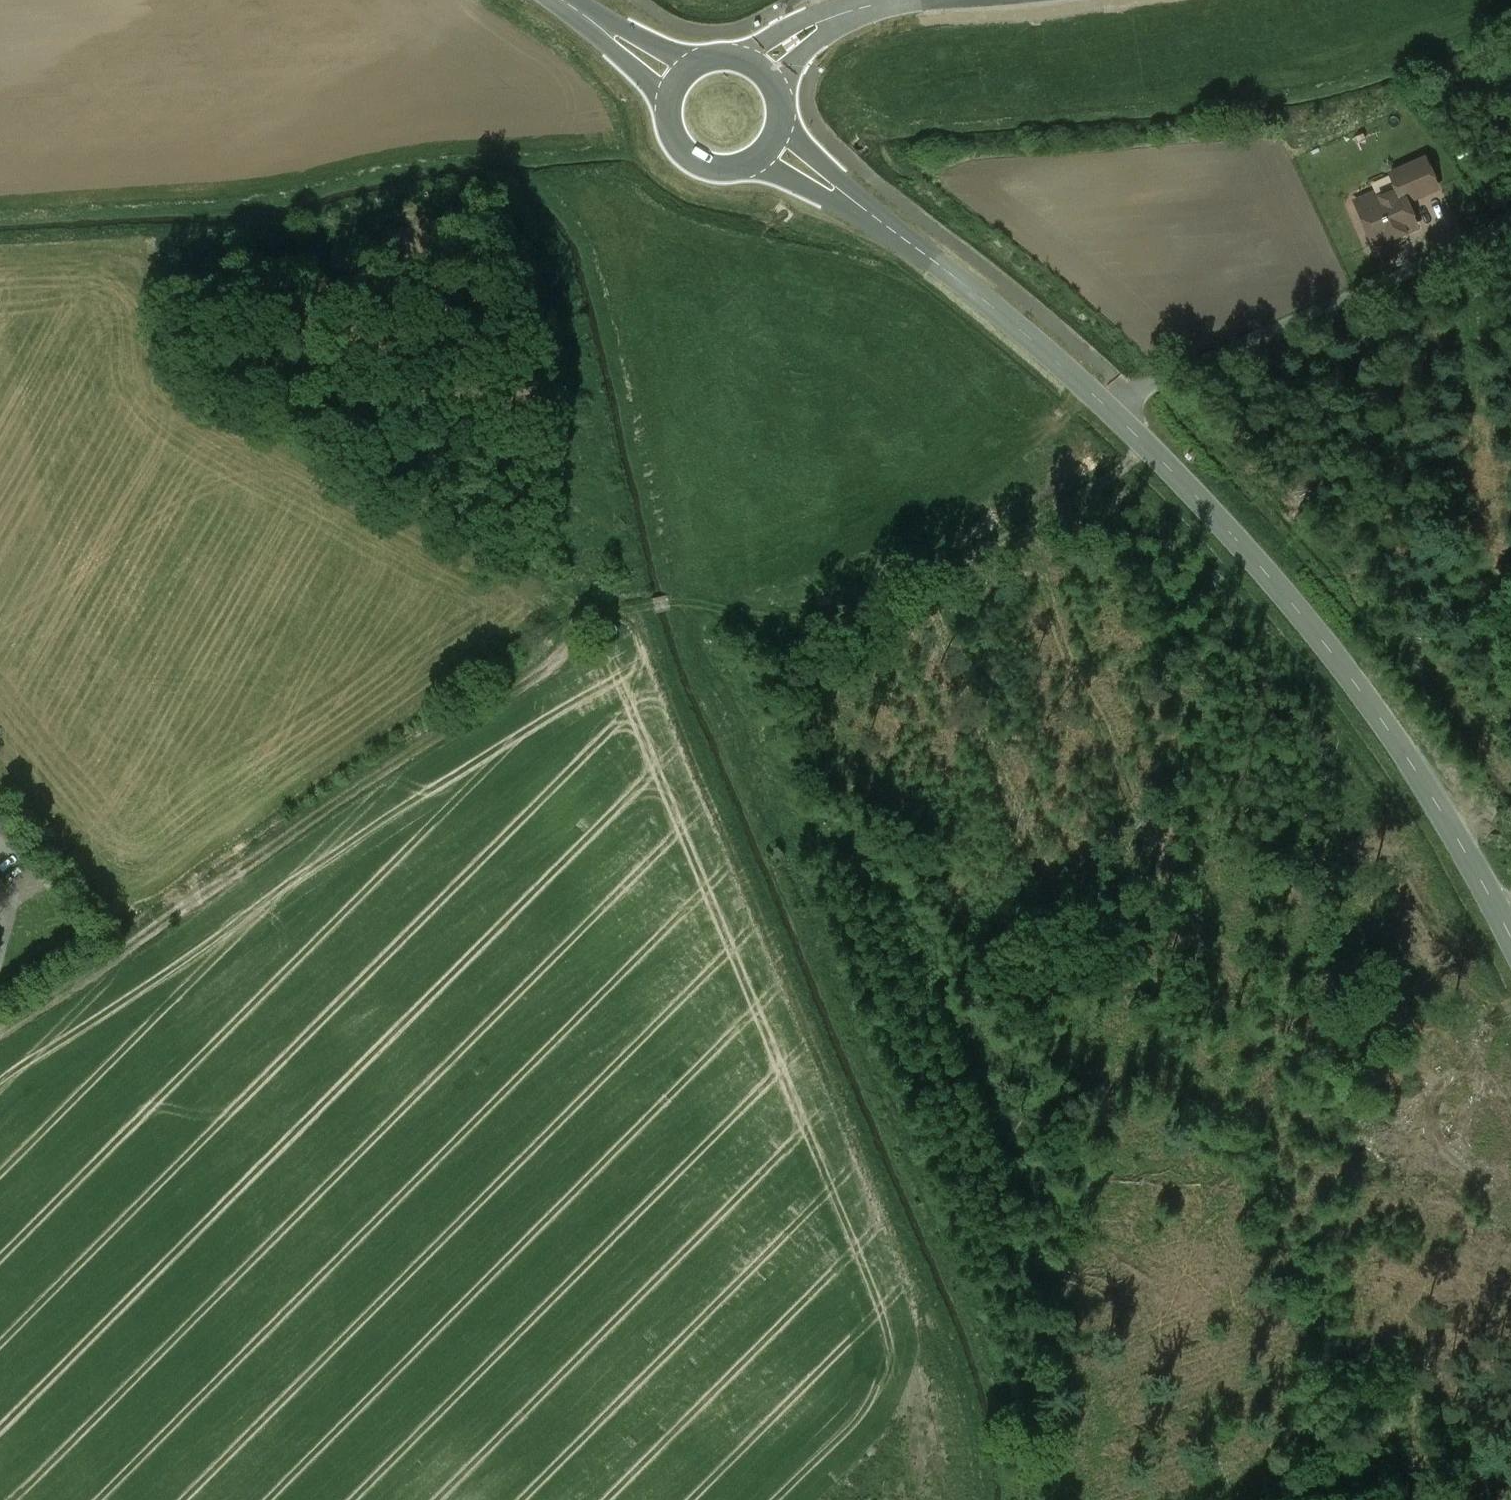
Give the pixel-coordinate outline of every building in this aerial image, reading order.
[(1373,194),(1356,202),(1373,246),(1391,239),(1393,245),(1405,239),(1403,233),(1417,227),(1406,203),(1438,188),(1425,158),(1391,174),(1398,190),(1376,198),(1373,194)]
